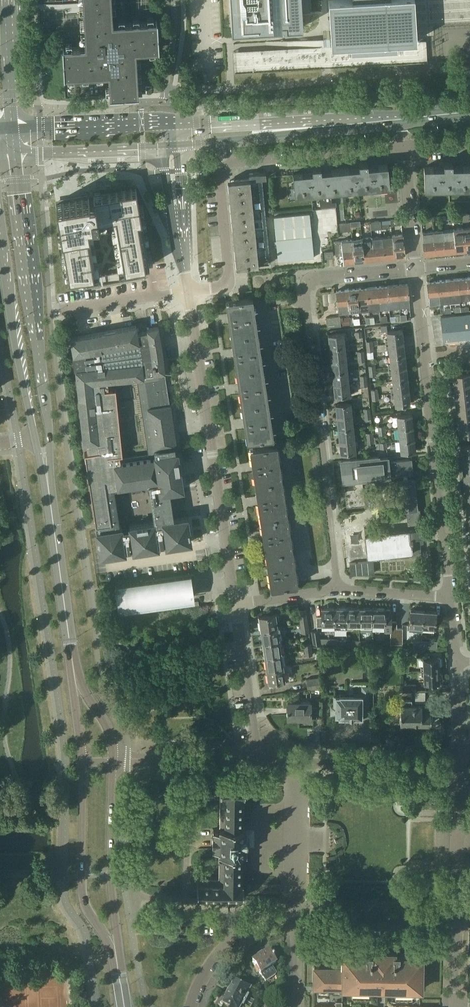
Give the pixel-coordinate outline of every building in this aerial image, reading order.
[(83,1),(83,3),(83,9),(83,12),(84,19),(84,25),(84,33),(85,40),(85,45),(72,46),(66,46),(63,47),(62,47),(64,71),(64,76),(68,75),(74,75),(82,74),(88,74),(96,74),(103,73),(108,73),(109,86),(109,92),(110,95),(110,96),(138,94),(138,91),(138,84),(137,76),(137,70),(137,62),(136,56),(136,50),(149,49),(155,49),(158,49),(159,48),(157,20),(154,20),(147,20),(139,21),(133,21),(125,21),(119,22),(113,22),(112,9),(112,3),(111,0),(83,0),(83,1)] [(231,31),(273,28),(281,28),(303,27),(303,24),(302,24),(302,11),(310,11),(310,0),(230,0),(231,31)] [(331,45),(348,44),(350,44),(351,44),(351,52),(372,51),(377,51),(398,49),(397,41),(398,41),(400,41),(417,40),(417,38),(415,0),(328,0),(331,45)] [(356,167),(340,169),(342,190),(351,189),(358,188),(359,188),(390,185),(388,164),(371,166),(371,167),(368,167),(360,168),(356,168),(356,167)] [(424,167),(425,188),(434,188),(440,187),(457,187),(463,187),(469,187),(469,166),(456,166),(456,167),(453,167),(444,167),(441,167),(441,166),(440,166),(424,167)] [(309,172),(293,173),(295,194),(304,193),(311,193),(327,191),(333,190),(342,190),(340,169),(325,170),(324,170),(324,171),(321,171),(313,172),(310,173),(309,172)] [(230,180),(239,266),(270,263),(266,216),(270,216),(266,172),(249,173),(249,178),(230,180)] [(89,197),(56,202),(61,234),(63,240),(65,256),(66,262),(68,271),(69,277),(69,279),(77,277),(81,277),(84,276),(90,275),(94,275),(124,269),(135,268),(141,267),(143,266),(149,265),(149,264),(148,258),(145,241),(144,235),(143,226),(142,220),(140,211),(139,205),(138,195),(133,196),(132,189),(101,195),(95,196),(93,196),(89,197)] [(319,197),(320,207),(332,206),(331,201),(331,196),(319,197)] [(310,213),(274,217),(278,261),(314,257),(310,213)] [(350,221),(339,222),(340,233),(351,232),(350,221)] [(463,228),(453,229),(455,250),(465,249),(463,228)] [(453,229),(442,230),(445,251),(455,250),(453,229)] [(442,230),(433,231),(435,252),(445,251),(442,230)] [(435,252),(433,231),(422,232),(425,253),(435,252)] [(403,234),(392,235),(394,257),(405,256),(403,234)] [(392,235),(382,236),(384,258),(394,257),(392,235)] [(382,236),(372,237),(374,259),(384,258),(382,236)] [(372,237),(362,238),(364,260),(374,259),(372,237)] [(362,238),(352,239),(354,261),(364,260),(362,238)] [(354,261),(352,239),(342,240),(334,241),(336,255),(343,255),(344,262),(354,261)] [(468,277),(458,278),(460,300),(469,299),(468,277)] [(458,278),(447,279),(450,301),(460,300),(458,278)] [(447,279),(437,280),(440,302),(450,301),(447,279)] [(440,302),(437,280),(427,281),(430,303),(430,308),(436,307),(436,302),(440,302)] [(408,283),(397,284),(399,306),(410,305),(408,283)] [(397,284),(387,285),(389,307),(399,306),(397,284)] [(387,285),(377,286),(379,308),(389,307),(387,285)] [(377,286),(367,287),(369,309),(379,308),(377,286)] [(367,287),(356,288),(359,309),(369,309),(367,287)] [(356,288),(347,289),(349,310),(359,309),(356,288)] [(349,310),(347,289),(336,290),(337,300),(336,301),(336,305),(338,305),(338,311),(349,310)] [(226,301),(231,336),(258,332),(253,297),(226,301)] [(469,339),(469,313),(441,316),(444,342),(469,339)] [(340,316),(326,317),(327,327),(341,326),(350,325),(350,320),(343,321),(343,317),(340,318),(340,316)] [(96,525),(97,524),(98,530),(97,530),(100,555),(125,552),(125,550),(133,548),(133,550),(158,547),(158,545),(166,543),(166,545),(191,542),(187,517),(174,519),(170,490),(183,488),(180,473),(177,452),(176,445),(177,445),(171,404),(170,404),(166,381),(164,371),(165,371),(164,356),(161,341),(159,327),(158,326),(147,328),(148,331),(138,333),(136,325),(70,338),(73,355),(76,368),(83,442),(86,442),(88,452),(85,452),(96,525)] [(385,339),(386,344),(404,342),(403,340),(402,339),(402,337),(403,337),(402,329),(387,331),(388,339),(385,339)] [(231,336),(236,371),(263,367),(258,332),(231,336)] [(329,340),(330,347),(345,345),(344,338),(346,337),(346,332),(328,334),(329,337),(330,337),(330,340),(329,340)] [(389,348),(390,356),(405,354),(404,347),(403,347),(403,344),(404,344),(404,342),(386,344),(386,348),(389,348)] [(331,357),(331,359),(349,357),(348,352),(346,353),(345,345),(330,347),(330,354),(331,354),(332,356),(331,357)] [(388,363),(389,368),(406,366),(406,364),(405,364),(405,361),(406,361),(405,354),(390,356),(391,363),(388,363)] [(331,364),(332,371),(347,370),(347,362),(349,362),(349,357),(331,359),(331,361),(332,361),(332,364),(331,364)] [(392,373),(392,380),(408,378),(407,371),(406,372),(406,369),(407,368),(406,366),(389,368),(389,373),(392,373)] [(236,371),(242,406),(268,402),(263,367),(236,371)] [(333,382),(333,383),(351,381),(351,377),(348,377),(347,370),(332,371),(333,378),(334,378),(334,381),(333,382)] [(453,385),(469,383),(469,372),(452,374),(453,385)] [(391,388),(391,393),(409,391),(409,389),(408,388),(408,386),(408,385),(408,378),(392,380),(393,388),(391,388)] [(351,381),(333,383),(334,386),(335,386),(335,389),(334,389),(335,396),(350,394),(349,387),(352,386),(351,381)] [(455,395),(469,393),(469,383),(453,385),(455,395)] [(409,391),(391,393),(392,397),(394,397),(395,405),(410,403),(410,396),(409,396),(408,393),(409,393),(409,391)] [(456,405),(469,403),(469,393),(455,395),(456,405)] [(268,402),(242,406),(247,441),(274,437),(268,402)] [(337,414),(337,417),(355,415),(354,410),(352,410),(351,402),(336,404),(336,411),(337,411),(338,414),(337,414)] [(457,415),(469,414),(469,403),(456,405),(457,415)] [(397,416),(398,428),(413,426),(412,414),(397,416)] [(458,425),(469,424),(469,414),(457,415),(458,425)] [(338,422),(338,429),(354,427),(353,420),(355,419),(355,415),(337,417),(337,418),(338,419),(339,421),(338,422)] [(458,425),(459,436),(469,435),(469,424),(458,425)] [(398,428),(400,440),(414,438),(413,426),(398,428)] [(339,439),(340,441),(357,439),(357,434),(354,435),(354,427),(338,429),(339,436),(340,436),(340,438),(339,439)] [(414,438),(400,440),(401,452),(416,451),(414,438)] [(357,439),(340,441),(340,443),(341,443),(341,446),(340,446),(341,453),(356,452),(355,444),(358,444),(357,439)] [(250,448),(255,483),(282,479),(277,444),(250,448)] [(462,458),(469,457),(469,445),(460,446),(462,458)] [(344,481),(347,506),(354,505),(354,503),(358,503),(358,505),(365,504),(362,479),(390,476),(388,457),(379,458),(379,456),(341,460),(344,481)] [(463,470),(469,470),(469,457),(462,458),(463,470)] [(392,461),(393,476),(414,474),(412,459),(392,461)] [(371,526),(364,527),(367,556),(368,556),(369,556),(396,553),(398,553),(405,552),(410,551),(412,551),(412,555),(419,554),(420,554),(421,554),(420,543),(419,541),(419,535),(423,535),(425,534),(424,526),(421,526),(419,508),(417,508),(417,505),(414,478),(398,480),(401,511),(407,510),(409,529),(391,531),(390,524),(390,527),(384,527),(383,525),(382,525),(371,526)] [(255,483),(261,518),(287,514),(282,479),(255,483)] [(261,518),(266,553),(292,549),(287,514),(261,518)] [(292,549),(266,553),(271,588),(298,584),(292,549)] [(146,584),(116,588),(119,606),(149,602),(149,605),(179,601),(178,598),(193,596),(191,579),(195,578),(195,573),(145,580),(146,584)] [(316,624),(334,624),(334,607),(326,607),(326,608),(322,608),(322,607),(322,615),(317,615),(316,615),(316,624)] [(334,628),(347,628),(347,607),(339,607),(339,608),(335,608),(335,607),(334,607),(334,624),(334,628)] [(347,607),(347,628),(360,628),(360,624),(360,607),(359,607),(359,608),(351,607),(351,608),(347,608),(347,607)] [(360,607),(360,624),(372,624),(372,607),(372,608),(364,608),(360,608),(360,607)] [(373,607),(372,607),(372,624),(384,624),(384,631),(391,631),(391,628),(391,624),(391,609),(385,609),(385,607),(385,608),(376,608),(373,608),(373,607)] [(299,610),(301,627),(308,626),(306,609),(299,610)] [(409,626),(422,626),(423,610),(415,610),(411,610),(411,609),(409,626)] [(423,610),(422,626),(435,627),(436,611),(428,611),(424,611),(424,610),(423,610)] [(261,629),(280,626),(277,626),(276,619),(279,619),(278,614),(278,613),(259,616),(260,616),(260,621),(261,629)] [(263,642),(282,639),(279,639),(278,632),(280,632),(280,626),(261,629),(262,629),(262,634),(263,642)] [(391,631),(391,644),(402,644),(402,639),(397,639),(397,628),(391,628),(391,631)] [(314,642),(328,643),(328,638),(319,638),(318,630),(312,631),(314,642)] [(265,655),(284,652),(283,652),(281,652),(280,645),(282,645),(282,639),(263,642),(264,647),(265,655)] [(266,668),(267,668),(285,665),(283,666),(282,658),(284,658),(284,652),(265,655),(266,660),(267,668),(266,668)] [(421,666),(421,670),(438,669),(438,666),(440,665),(440,657),(430,657),(430,655),(424,656),(424,665),(421,666)] [(285,665),(267,668),(267,669),(267,668),(268,673),(269,681),(268,681),(269,682),(285,679),(284,671),(286,671),(285,665)] [(438,669),(421,670),(422,675),(425,675),(425,684),(431,684),(431,682),(441,681),(441,673),(439,673),(438,669)] [(307,679),(308,689),(321,687),(319,677),(307,679)] [(334,706),(331,706),(331,714),(336,714),(336,715),(339,715),(339,717),(362,717),(362,715),(362,705),(369,705),(369,695),(364,695),(364,692),(362,692),(354,692),(354,695),(347,695),(346,695),(340,695),(336,695),(335,695),(334,695),(334,706)] [(414,705),(414,699),(401,699),(400,723),(411,723),(412,725),(419,725),(420,723),(431,723),(431,720),(432,719),(432,715),(431,714),(431,705),(414,705)] [(310,718),(311,718),(311,701),(287,701),(287,718),(288,718),(310,718)] [(198,877),(191,877),(191,895),(243,896),(243,892),(244,892),(244,887),(244,883),(241,883),(242,852),(246,852),(246,850),(247,850),(247,839),(247,828),(247,825),(242,825),(243,795),(245,795),(245,790),(246,790),(246,786),(245,786),(245,781),(220,781),(202,781),(202,784),(201,786),(201,789),(202,791),(202,794),(220,794),(220,825),(219,828),(213,828),(213,832),(212,832),(212,844),(213,844),(213,849),(219,849),(219,852),(220,852),(219,877),(198,877)] [(314,984),(314,988),(318,988),(318,987),(422,989),(422,956),(399,956),(399,954),(396,954),(395,954),(395,952),(388,952),(388,950),(387,949),(386,950),(386,952),(385,952),(384,952),(382,952),(381,952),(379,951),(379,950),(379,949),(378,949),(378,950),(378,951),(371,951),(371,953),(369,953),(369,954),(367,953),(367,955),(366,955),(343,955),(343,968),(318,968),(314,968),(314,971),(314,984)] [(258,958),(252,962),(256,968),(255,969),(258,974),(259,973),(260,975),(265,982),(267,981),(268,981),(272,979),(271,978),(276,975),(271,968),(276,964),(273,960),(274,959),(278,956),(277,955),(277,954),(276,953),(276,952),(276,951),(276,950),(274,950),(273,951),(272,951),(271,951),(272,952),(269,954),(268,952),(263,955),(262,953),(256,956),(258,958)] [(230,990),(228,994),(252,1006),(254,1002),(248,999),(249,998),(246,996),(251,988),(243,984),(242,986),(232,981),(228,989),(230,990)] [(277,990),(271,985),(265,993),(277,1003),(277,990)] [(228,994),(226,997),(224,996),(220,1004),(225,1006),(244,1006),(252,1006),(228,994)]
